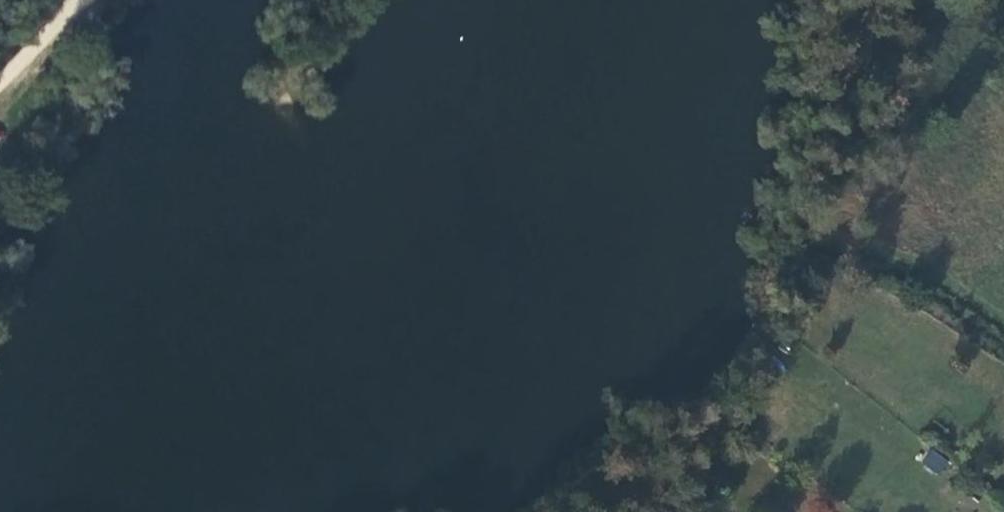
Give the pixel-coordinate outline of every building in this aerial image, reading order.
[(930,449),(921,463),(941,475),(950,461),(930,449)]
